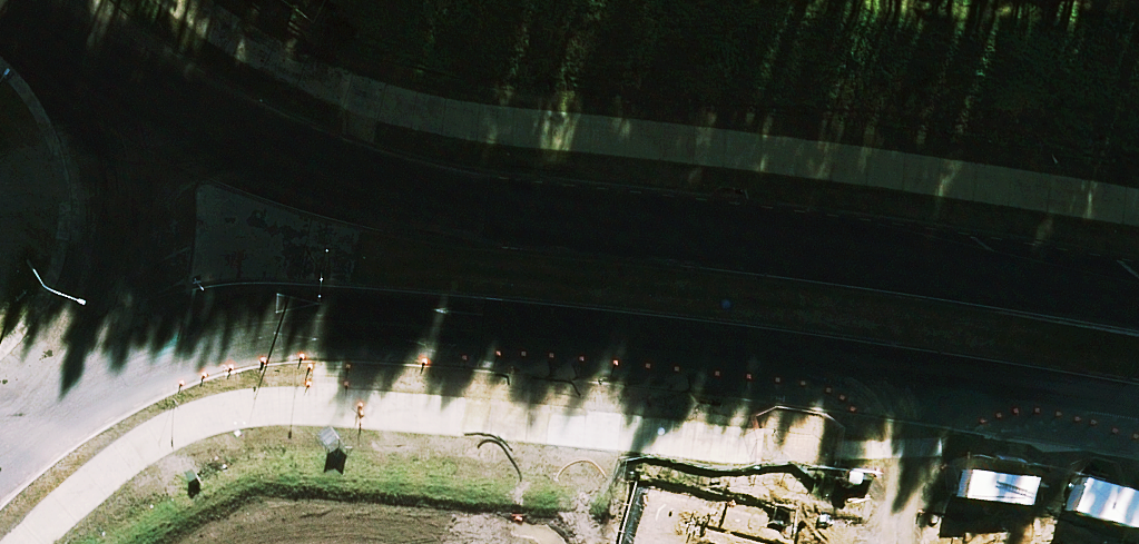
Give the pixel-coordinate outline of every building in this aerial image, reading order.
[(620,543),(790,543),(791,540),(630,503),(620,543)]
